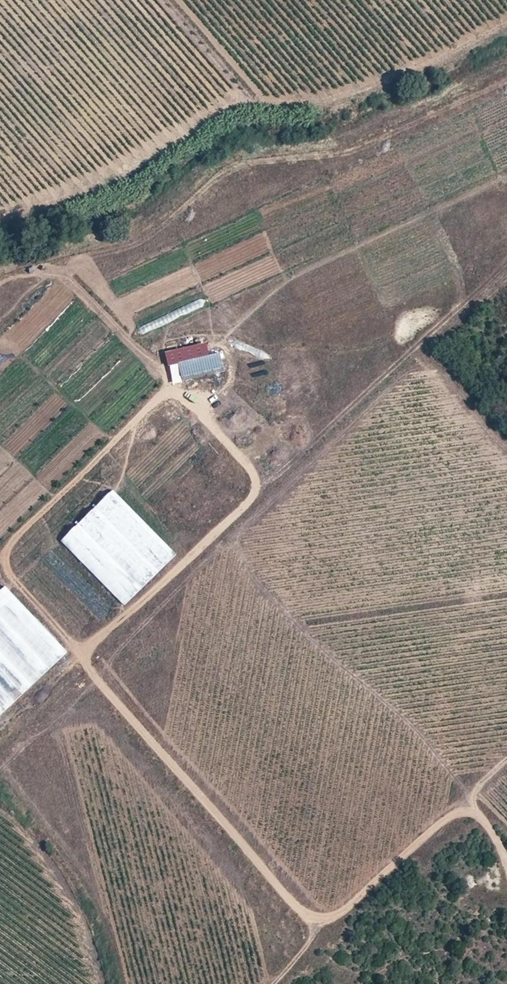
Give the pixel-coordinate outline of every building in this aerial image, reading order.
[(206,344),(164,351),(167,367),(178,365),(181,378),(223,371),(219,353),(208,355),(206,344)] [(112,490),(60,541),(124,606),(176,555),(112,490)]
